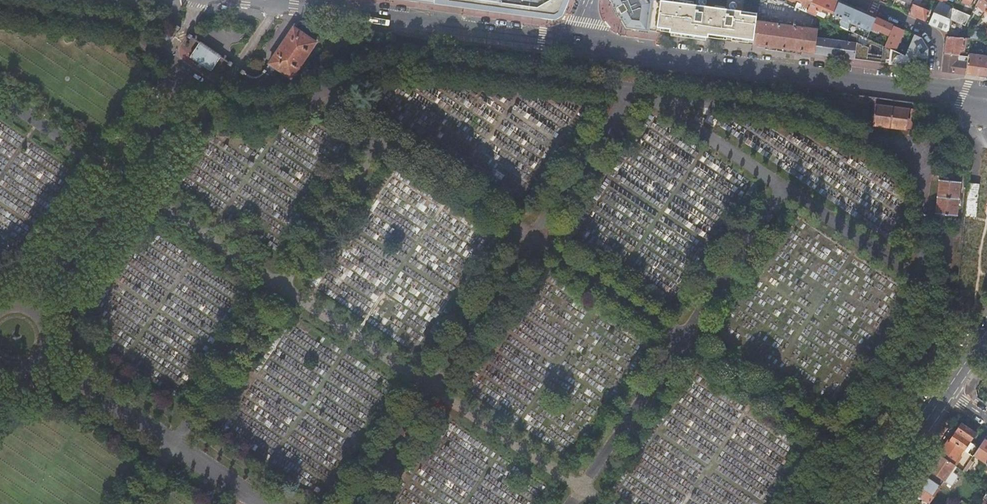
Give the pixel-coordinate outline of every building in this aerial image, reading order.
[(434,2),(554,18),(558,16),(562,15),(568,0),(434,0),(434,2)] [(656,32),(657,28),(660,1),(655,0),(609,0),(617,13),(626,28),(656,32)] [(801,1),(802,6),(809,8),(812,0),(799,0),(801,1)] [(807,13),(815,16),(817,10),(820,11),(821,8),(834,14),(839,2),(834,0),(812,0),(809,8),(807,13)] [(976,4),(986,13),(986,12),(986,0),(978,0),(976,4)] [(660,1),(657,28),(661,28),(669,29),(669,33),(676,34),(707,38),(708,35),(727,37),(732,38),(749,40),(753,41),(756,20),(757,13),(724,9),(715,8),(693,5),(673,2),(660,1)] [(946,4),(941,1),(933,13),(946,18),(951,7),(951,6),(946,4)] [(834,14),(833,16),(840,19),(851,24),(857,10),(853,8),(839,2),(834,14)] [(913,4),(909,13),(925,20),(929,11),(913,4)] [(970,15),(951,7),(946,18),(950,19),(963,25),(965,26),(967,20),(970,15)] [(820,11),(817,17),(819,18),(830,23),(833,16),(834,14),(821,8),(820,11)] [(857,10),(851,24),(870,32),(871,30),(876,18),(872,17),(857,10)] [(946,18),(933,13),(929,22),(943,28),(948,31),(950,19),(946,18)] [(833,16),(830,23),(837,26),(840,19),(833,16)] [(880,32),(890,36),(894,26),(890,24),(876,18),(871,30),(879,34),(880,32)] [(963,25),(950,19),(948,31),(948,33),(947,37),(961,38),(963,25)] [(753,41),(753,45),(810,53),(815,53),(816,39),(818,29),(756,20),(753,41)] [(851,24),(848,31),(857,35),(866,38),(867,39),(870,32),(851,24)] [(281,44),(269,62),(291,77),(316,41),(293,26),(281,44)] [(890,36),(885,47),(895,51),(898,45),(904,31),(894,26),(890,36)] [(402,39),(402,34),(387,31),(386,40),(401,43),(402,39)] [(867,57),(869,40),(867,39),(866,38),(857,35),(856,41),(856,44),(854,59),(866,61),(877,62),(881,63),(911,67),(913,59),(906,56),(895,51),(885,47),(883,46),(881,59),(867,57)] [(915,35),(906,56),(913,59),(914,59),(915,56),(917,57),(927,58),(928,50),(924,43),(922,40),(922,39),(915,35)] [(961,38),(947,37),(946,45),(945,53),(958,55),(959,50),(962,50),(964,48),(965,38),(961,38)] [(816,39),(815,53),(815,54),(821,54),(843,57),(854,59),(856,44),(816,39)] [(220,54),(200,40),(190,54),(211,68),(220,54)] [(958,55),(945,53),(943,71),(962,73),(966,74),(966,72),(967,63),(957,62),(958,55)] [(968,55),(968,56),(967,63),(966,72),(975,74),(979,74),(979,75),(986,76),(986,57),(968,55)] [(242,80),(237,77),(234,83),(239,86),(242,80)] [(873,125),(907,130),(910,108),(876,103),(873,125)] [(131,117),(119,135),(125,139),(136,122),(131,117)] [(783,163),(822,180),(822,174),(818,172),(818,162),(807,161),(795,160),(797,142),(779,140),(794,147),(778,146),(779,146),(778,154),(768,153),(784,160),(783,163)] [(957,216),(961,182),(940,179),(936,214),(957,216)] [(969,183),(966,214),(971,215),(976,215),(979,184),(969,183)] [(956,432),(971,442),(977,433),(962,423),(957,431),(956,432)] [(963,450),(965,451),(969,446),(971,442),(956,432),(955,433),(950,441),(963,450)] [(449,442),(449,447),(452,447),(452,452),(459,452),(459,444),(464,444),(464,436),(453,437),(453,442),(449,442)] [(986,439),(979,448),(975,455),(986,463),(986,440),(986,439)] [(939,455),(956,466),(962,456),(960,455),(963,450),(950,441),(949,440),(941,452),(939,455)] [(958,472),(960,469),(956,466),(939,455),(926,474),(925,475),(941,486),(945,481),(950,485),(953,485),(958,477),(958,476),(953,473),(955,470),(958,472)] [(941,486),(925,475),(923,478),(921,481),(922,482),(915,494),(923,500),(920,503),(930,503),(941,487),(941,486)]
